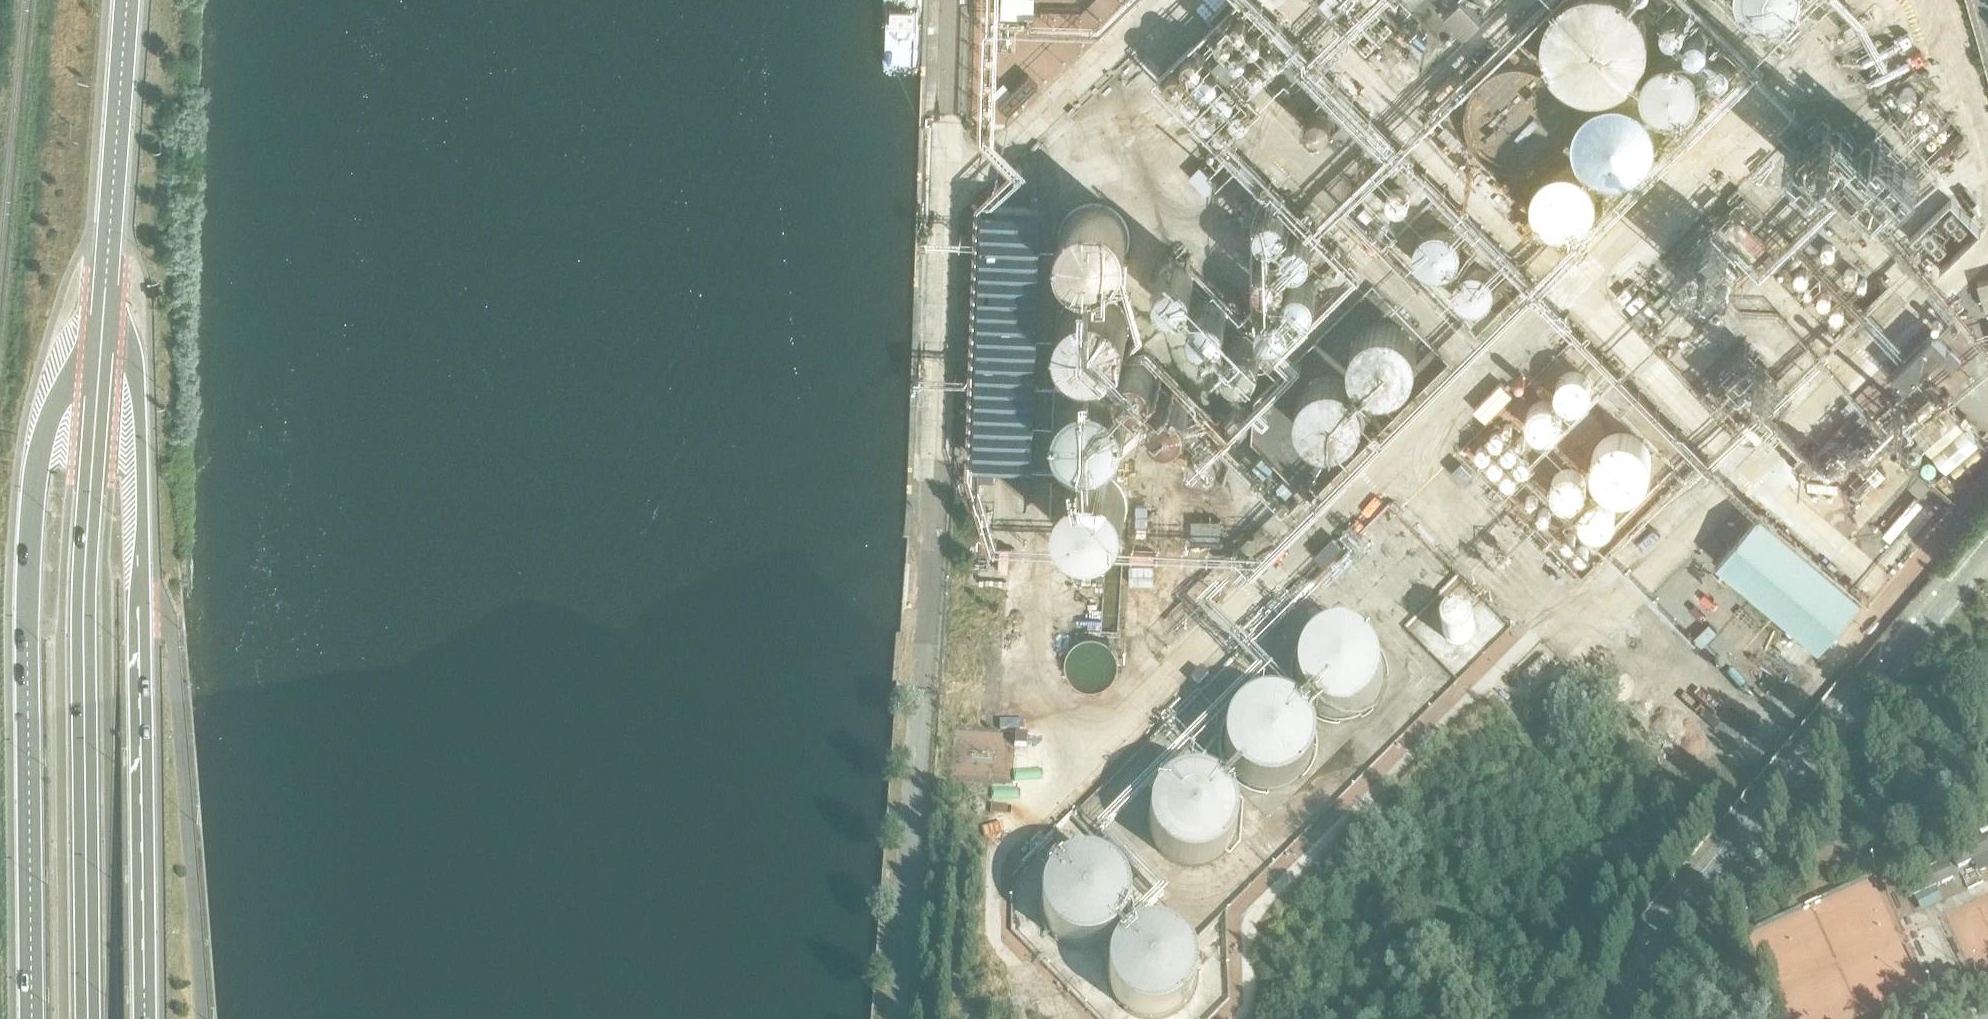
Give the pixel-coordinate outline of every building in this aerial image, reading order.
[(1733,8),(1756,24),(1774,29),(1792,2),(1791,6),(1795,0),(1735,0),(1733,8)] [(1375,52),(1386,62),(1402,45),(1391,35),(1375,52)] [(1292,54),(1285,64),(1297,74),(1305,64),(1292,54)] [(1027,70),(999,99),(1009,109),(1037,79),(1027,70)] [(1322,82),(1303,99),(1312,110),(1305,116),(1334,148),(1360,124),(1322,82)] [(1186,167),(1205,186),(1214,177),(1196,158),(1186,167)] [(1062,335),(1074,353),(1055,366),(1057,429),(1060,526),(1066,535),(1113,533),(1129,523),(1127,483),(1129,482),(1127,441),(1158,422),(1191,420),(1208,409),(1185,374),(1185,379),(1171,358),(1161,358),(1132,314),(1128,194),(1113,172),(1084,172),(1063,187),(1065,243),(1078,264),(1060,275),(1062,335)] [(1203,351),(1243,364),(1267,343),(1273,343),(1364,264),(1355,254),(1355,248),(1342,249),(1349,264),(1334,276),(1330,275),(1308,250),(1280,250),(1275,240),(1278,229),(1289,224),(1289,214),(1297,214),(1278,173),(1254,184),(1269,217),(1276,219),(1273,228),(1261,234),(1261,263),(1278,268),(1261,283),(1262,299),(1242,293),(1214,318),(1214,345),(1206,342),(1203,351)] [(1735,207),(1722,220),(1764,263),(1829,198),(1805,174),(1753,225),(1735,207)] [(1386,209),(1405,212),(1410,183),(1392,179),(1386,209)] [(1719,187),(1668,221),(1690,254),(1717,236),(1707,222),(1732,206),(1719,187)] [(1018,453),(1037,453),(1045,193),(984,191),(975,469),(1017,470),(1018,453)] [(1413,224),(1429,269),(1467,256),(1450,210),(1413,224)] [(1467,301),(1501,285),(1484,247),(1450,263),(1467,301)] [(1686,314),(1697,326),(1745,281),(1726,261),(1707,278),(1696,267),(1699,265),(1685,250),(1669,265),(1691,289),(1683,297),(1690,304),(1705,290),(1708,294),(1686,314)] [(1380,273),(1374,282),(1388,291),(1394,282),(1380,273)] [(1978,281),(1987,310),(1987,309),(1987,278),(1978,281)] [(1630,282),(1618,292),(1634,311),(1645,300),(1630,282)] [(1313,483),(1354,462),(1412,394),(1420,359),(1427,355),(1430,344),(1422,338),(1419,322),(1395,301),(1389,300),(1367,304),(1353,321),(1349,339),(1340,344),(1339,352),(1315,357),(1304,370),(1301,372),(1287,388),(1292,411),(1279,417),(1271,427),(1260,433),(1260,435),(1255,460),(1264,468),(1278,471),(1290,493),(1300,491),(1305,484),(1313,483)] [(1644,307),(1632,316),(1643,331),(1655,322),(1644,307)] [(1934,331),(1893,371),(1906,384),(1947,344),(1934,331)] [(1951,348),(1941,358),(1952,369),(1962,359),(1951,348)] [(1549,376),(1572,401),(1597,379),(1575,354),(1549,376)] [(1502,377),(1474,402),(1486,416),(1514,391),(1502,377)] [(1538,423),(1535,429),(1549,436),(1567,401),(1537,386),(1522,415),(1538,423)] [(1889,416),(1898,399),(1890,394),(1881,411),(1889,416)] [(1575,506),(1599,538),(1621,521),(1622,521),(1679,479),(1687,445),(1676,430),(1665,427),(1649,405),(1605,395),(1602,397),(1606,403),(1620,407),(1598,424),(1586,421),(1577,458),(1566,455),(1554,464),(1550,483),(1566,504),(1575,506)] [(1945,399),(1915,427),(1948,466),(1979,439),(1945,399)] [(1450,468),(1462,482),(1475,471),(1463,457),(1450,468)] [(1513,481),(1518,469),(1506,464),(1501,476),(1513,481)] [(1760,509),(1718,560),(1820,646),(1862,595),(1760,509)] [(1152,584),(1153,560),(1128,559),(1127,583),(1152,584)] [(1444,597),(1445,646),(1475,645),(1474,597),(1444,597)] [(1881,606),(1860,630),(1870,639),(1891,614),(1881,606)] [(1710,620),(1691,639),(1700,647),(1718,629),(1710,620)] [(1095,667),(1109,668),(1110,649),(1071,646),(1068,681),(1094,683),(1095,667)] [(1951,854),(1958,870),(1987,857),(1987,837),(1951,854)] [(1938,855),(1901,871),(1913,900),(1955,880),(1948,865),(1943,867),(1938,855)]
